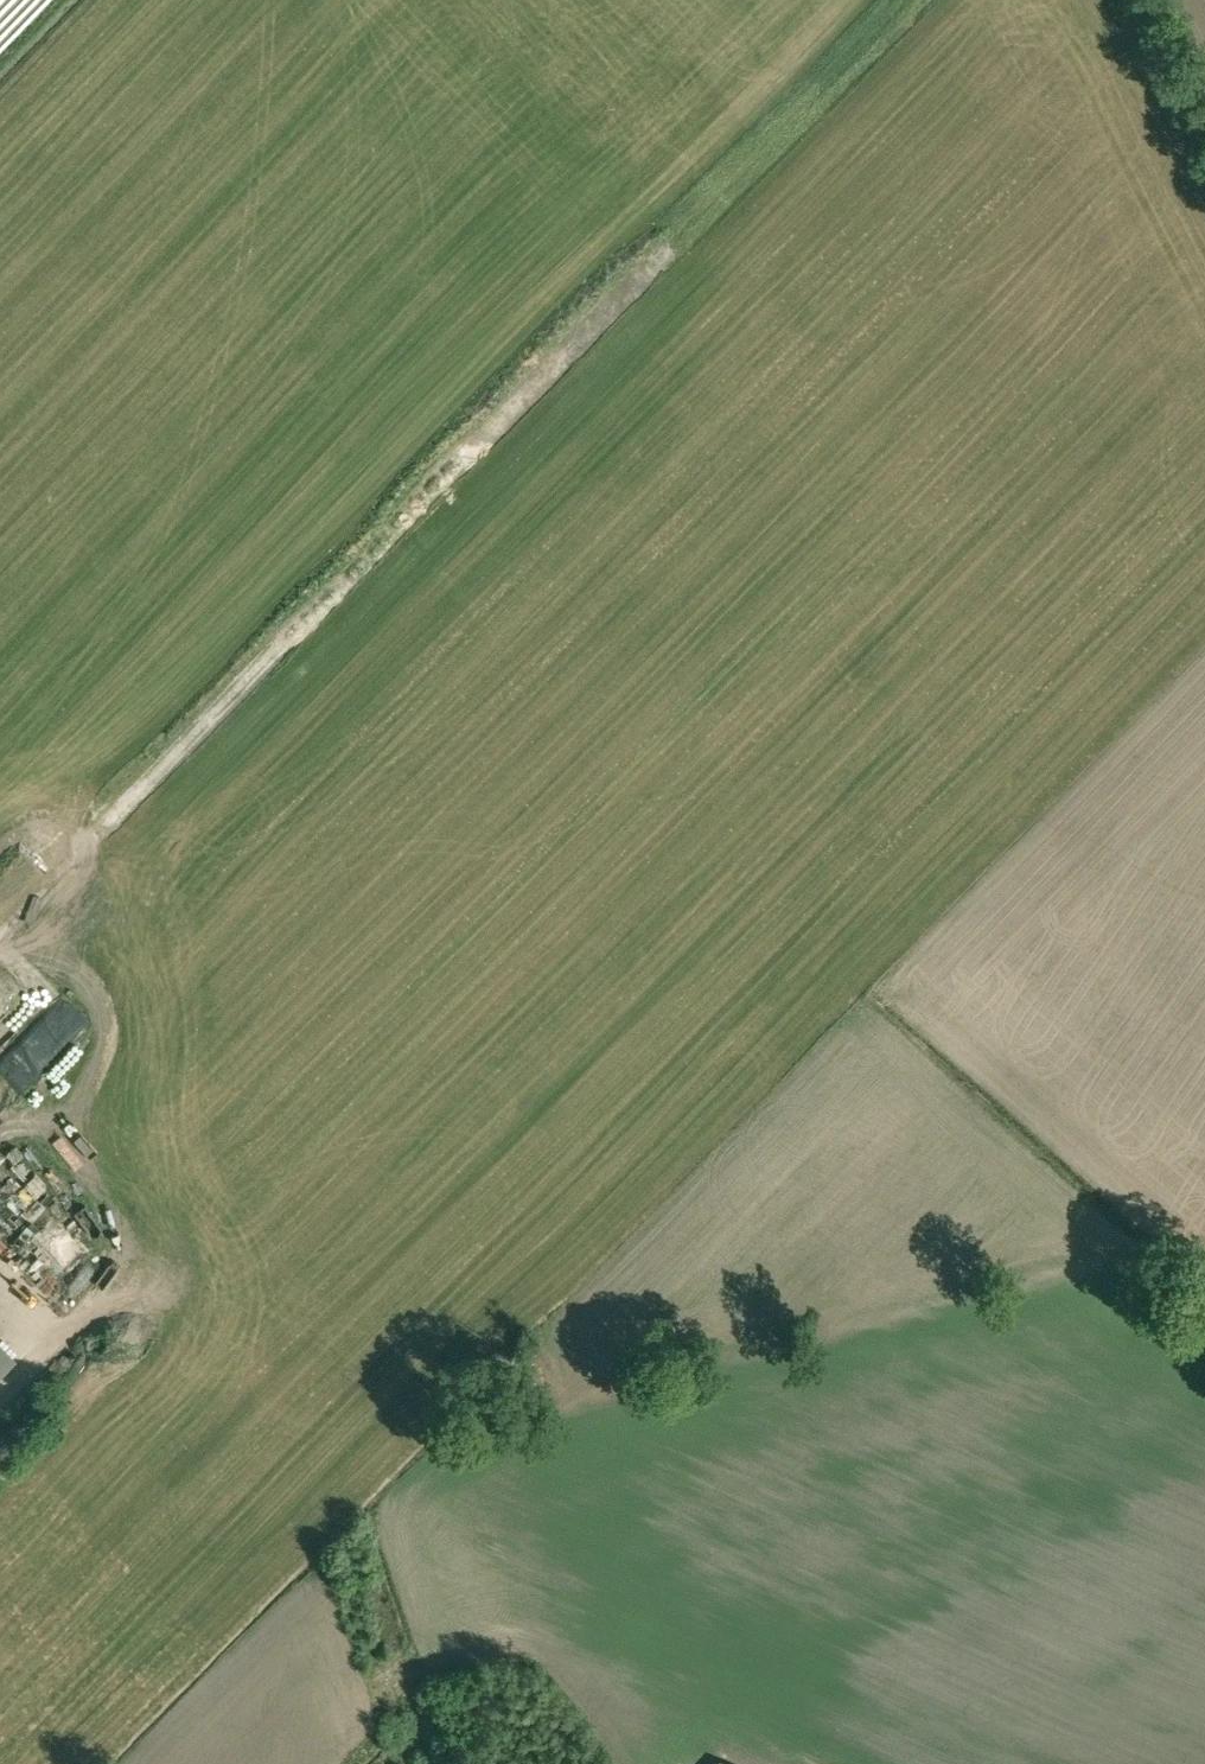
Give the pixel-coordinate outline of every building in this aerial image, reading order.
[(9,1054),(17,1069),(29,1063),(21,1048),(9,1054)] [(21,1224),(10,1216),(0,1229),(0,1233),(9,1239),(21,1224)] [(17,1363),(0,1346),(0,1380),(17,1363)]
